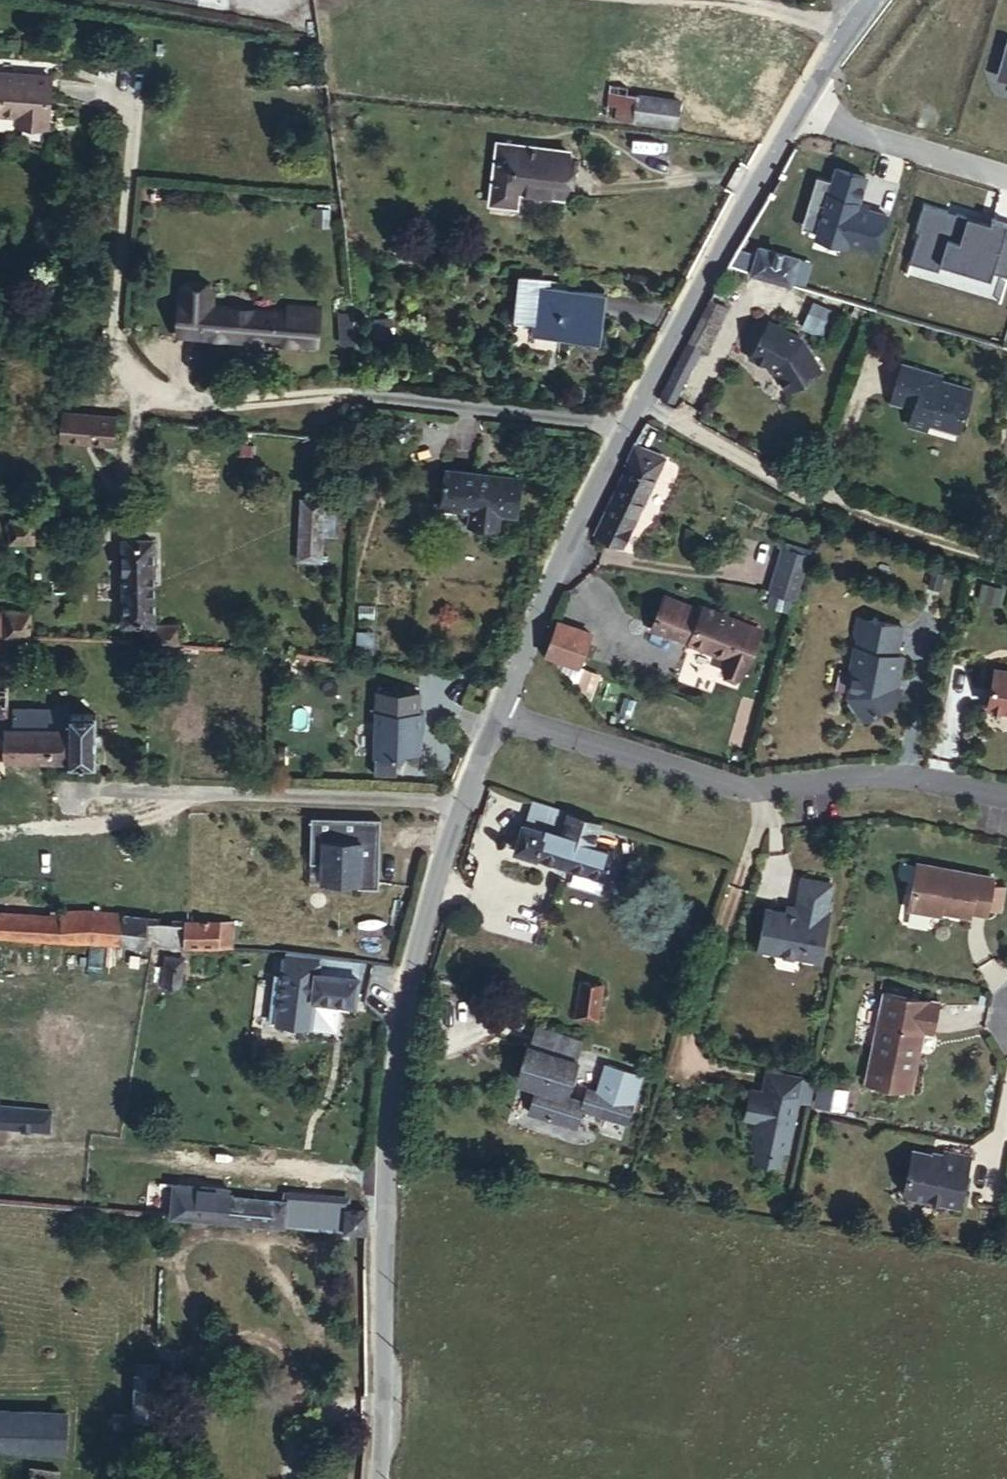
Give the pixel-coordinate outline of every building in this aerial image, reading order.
[(1006,39),(996,79),(1006,83),(1006,39)] [(61,83),(0,82),(0,122),(34,123),(34,134),(59,133),(61,83)] [(672,126),(674,102),(655,100),(655,89),(633,87),(629,120),(672,126)] [(713,108),(674,102),(672,126),(708,130),(713,108)] [(552,156),(482,149),(474,205),(498,210),(498,199),(548,204),(552,156)] [(829,180),(817,177),(801,226),(816,231),(814,237),(850,248),(851,244),(881,254),(893,215),(857,204),(867,175),(834,164),(829,180)] [(922,203),(915,228),(919,229),(909,262),(938,271),(941,260),(992,276),(994,269),(1006,273),(1006,221),(993,217),(991,223),(922,203)] [(768,290),(807,302),(815,277),(772,266),(768,290)] [(703,312),(723,322),(732,305),(712,295),(703,312)] [(606,306),(542,300),(538,347),(601,354),(606,306)] [(820,334),(830,307),(813,301),(803,327),(820,334)] [(160,307),(159,327),(177,328),(189,328),(190,309),(160,307)] [(337,352),(351,351),(349,312),(333,314),(337,352)] [(691,334),(706,343),(711,346),(723,322),(703,312),(691,334)] [(375,339),(392,339),(392,318),(375,319),(375,339)] [(770,322),(752,359),(774,368),(787,389),(821,371),(802,339),(770,322)] [(177,328),(177,357),(295,365),(299,329),(266,325),(266,335),(189,328),(177,328)] [(177,328),(159,327),(156,355),(177,357),(177,328)] [(691,334),(661,395),(674,402),(706,343),(691,334)] [(910,375),(900,411),(910,415),(922,417),(918,437),(941,447),(944,439),(971,448),(986,404),(951,393),(952,387),(910,375)] [(910,415),(900,411),(898,420),(908,425),(910,415)] [(86,437),(37,431),(32,459),(86,463),(86,437)] [(648,462),(607,546),(630,555),(670,472),(648,462)] [(515,491),(435,483),(432,517),(450,519),(447,531),(458,532),(465,533),(463,541),(490,543),(492,523),(511,528),(515,491)] [(288,507),(285,549),(312,551),(315,510),(288,507)] [(13,530),(11,555),(34,555),(36,530),(13,530)] [(792,546),(787,560),(813,569),(818,554),(792,546)] [(312,551),(285,549),(284,570),(310,573),(312,551)] [(122,636),(150,639),(156,556),(130,555),(122,636)] [(778,589),(804,597),(813,569),(787,560),(778,589)] [(678,630),(696,636),(709,607),(666,590),(651,623),(676,633),(678,630)] [(709,607),(696,636),(695,640),(733,654),(728,661),(747,670),(765,628),(709,607)] [(871,619),(861,616),(858,630),(857,646),(864,648),(871,619)] [(7,617),(6,644),(27,644),(28,617),(7,617)] [(899,656),(906,627),(871,619),(864,648),(857,646),(853,666),(856,667),(849,695),(864,720),(899,698),(893,688),(895,675),(901,677),(905,657),(899,656)] [(564,625),(547,655),(577,673),(594,642),(564,625)] [(149,651),(177,653),(176,642),(150,639),(149,651)] [(593,694),(599,674),(584,670),(578,690),(593,694)] [(997,672),(988,711),(1006,715),(1006,674),(997,672)] [(899,687),(901,677),(895,675),(893,688),(899,698),(903,695),(899,687)] [(20,706),(22,689),(9,689),(8,714),(20,713),(20,706)] [(20,706),(20,713),(18,736),(10,735),(9,752),(70,752),(70,760),(120,760),(121,718),(78,718),(80,706),(20,706)] [(388,709),(388,769),(410,769),(410,764),(432,765),(433,754),(430,753),(431,743),(436,743),(436,728),(431,728),(431,709),(388,709)] [(535,820),(541,793),(525,790),(517,822),(545,829),(546,823),(535,820)] [(516,822),(509,855),(601,877),(608,845),(585,839),(593,804),(572,799),(541,793),(535,820),(546,823),(545,829),(517,822),(516,822)] [(376,822),(312,822),(313,869),(326,868),(326,881),(331,886),(363,885),(363,892),(385,892),(384,858),(376,857),(376,822)] [(376,857),(384,858),(384,822),(376,822),(376,857)] [(993,879),(918,862),(908,907),(931,913),(932,909),(969,918),(969,913),(985,916),(993,879)] [(313,869),(313,886),(331,886),(326,881),(326,868),(313,869)] [(832,883),(802,877),(796,906),(795,912),(786,910),(766,906),(757,945),(818,959),(827,919),(824,918),(832,883)] [(5,922),(3,945),(139,954),(140,918),(42,911),(40,924),(5,922)] [(140,918),(139,954),(161,955),(162,947),(164,919),(140,918)] [(164,919),(162,947),(188,949),(188,921),(164,919)] [(188,949),(243,952),(244,925),(188,921),(188,949)] [(196,959),(172,958),(170,983),(195,983),(196,959)] [(580,989),(599,995),(602,976),(583,974),(580,989)] [(352,980),(307,978),(307,1001),(351,1005),(352,980)] [(596,1011),(599,995),(580,989),(577,1008),(596,1011)] [(932,1002),(882,990),(862,1080),(902,1088),(916,1029),(926,1031),(932,1002)] [(545,1008),(540,1029),(591,1041),(596,1021),(545,1008)] [(591,1041),(540,1029),(533,1055),(554,1060),(551,1070),(545,1096),(593,1108),(598,1089),(644,1101),(651,1071),(645,1069),(650,1050),(619,1043),(612,1071),(602,1069),(599,1083),(582,1078),(591,1041)] [(656,1052),(650,1050),(645,1069),(651,1071),(656,1052)] [(554,1060),(533,1055),(531,1065),(551,1070),(554,1060)] [(753,1141),(750,1156),(773,1161),(776,1146),(781,1148),(793,1099),(806,1102),(810,1080),(764,1069),(759,1091),(748,1088),(742,1115),(754,1117),(749,1140),(753,1141)] [(0,1083),(0,1117),(47,1122),(48,1096),(9,1092),(10,1084),(0,1083)] [(936,1156),(906,1149),(898,1187),(902,1194),(952,1205),(964,1157),(937,1150),(936,1156)] [(165,1184),(161,1217),(226,1223),(228,1198),(228,1191),(165,1184)] [(290,1204),(228,1198),(226,1223),(289,1229),(290,1204)] [(373,1237),(373,1221),(346,1217),(346,1234),(373,1237)] [(159,1431),(162,1380),(135,1379),(133,1430),(159,1431)] [(65,1431),(0,1426),(0,1463),(64,1472),(65,1431)]
